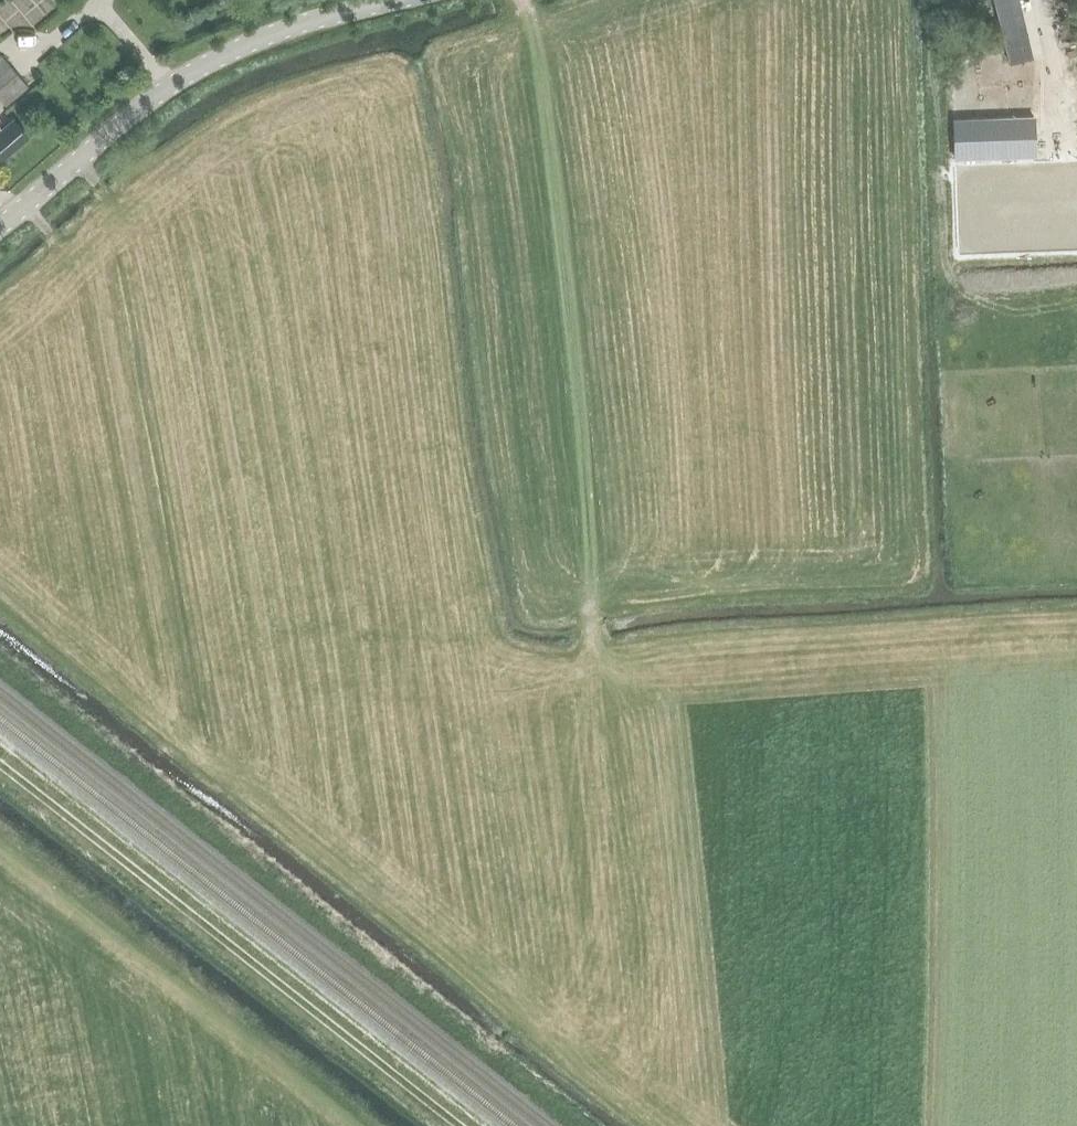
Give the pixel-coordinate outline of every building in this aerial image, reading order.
[(59,8),(55,0),(0,0),(0,33),(2,36),(59,8)] [(30,87),(1,55),(0,56),(0,99),(7,107),(30,87)] [(971,118),(972,158),(1034,156),(1033,116),(971,118)] [(6,159),(6,153),(28,135),(13,117),(1,127),(0,126),(0,164),(6,159)]
